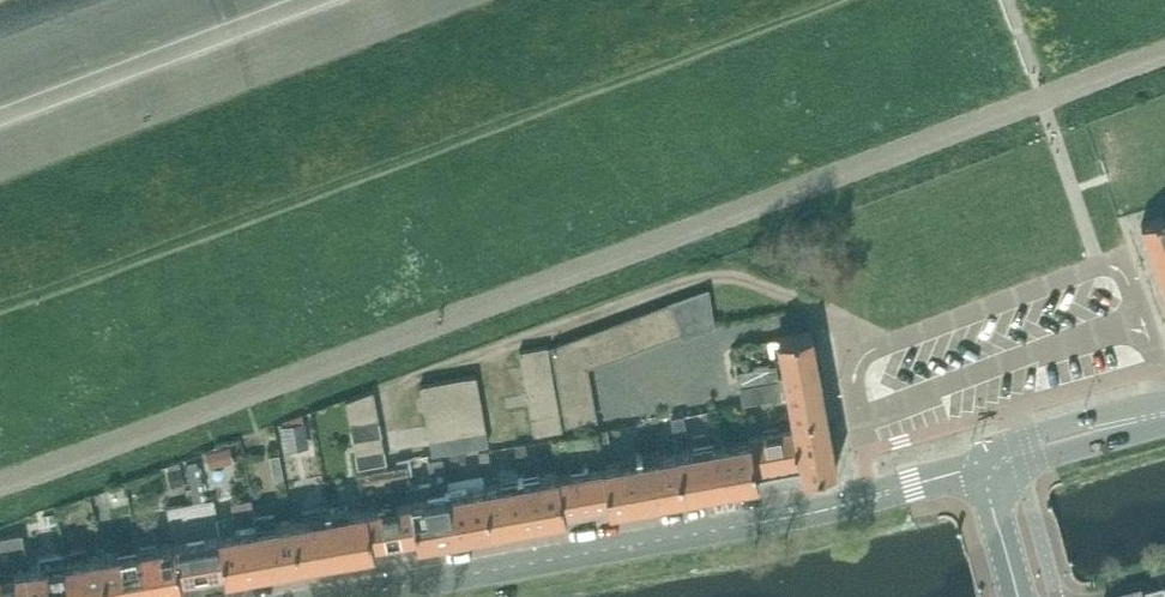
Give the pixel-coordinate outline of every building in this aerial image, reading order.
[(1141,224),(1164,288),(1164,215),(1141,224)] [(708,290),(677,301),(683,331),(685,335),(714,324),(708,290)] [(669,336),(683,331),(677,301),(664,306),(669,336)] [(654,341),(669,336),(664,306),(650,311),(654,341)] [(650,311),(636,316),(641,346),(654,341),(650,311)] [(636,316),(622,321),(627,352),(641,346),(636,316)] [(609,326),(614,356),(627,352),(622,321),(609,326)] [(609,326),(595,331),(600,361),(614,356),(609,326)] [(581,337),(586,366),(600,361),(595,331),(581,337)] [(792,416),(827,410),(812,331),(778,337),(782,363),(737,371),(742,397),(749,396),(750,400),(788,394),(792,416)] [(588,375),(586,366),(581,337),(553,347),(559,382),(588,375)] [(550,358),(548,346),(520,351),(522,363),(550,358)] [(550,358),(522,363),(524,377),(552,372),(550,358)] [(555,386),(552,372),(524,377),(527,391),(555,386)] [(476,374),(449,379),(452,392),(479,387),(476,374)] [(561,395),(590,388),(588,375),(559,382),(561,395)] [(449,379),(420,384),(423,398),(452,392),(449,379)] [(555,386),(527,391),(529,405),(558,400),(555,386)] [(481,401),(479,387),(452,392),(454,406),(481,401)] [(593,403),(590,388),(561,395),(564,410),(593,403)] [(377,407),(374,390),(346,400),(348,412),(377,407)] [(452,392),(423,398),(425,411),(454,406),(452,392)] [(560,415),(558,400),(529,405),(532,420),(560,415)] [(481,401),(454,406),(456,420),(484,415),(481,401)] [(593,403),(564,410),(566,425),(596,419),(593,403)] [(425,411),(427,424),(456,420),(454,406),(425,411)] [(377,407),(348,412),(351,427),(379,422),(377,407)] [(803,474),(837,467),(827,410),(792,416),(794,425),(795,425),(798,444),(801,461),(800,461),(803,474)] [(484,415),(456,420),(459,433),(486,428),(484,415)] [(563,430),(560,415),(532,420),(534,435),(563,430)] [(459,433),(456,420),(427,424),(430,439),(459,433)] [(379,422),(351,427),(354,441),(382,435),(379,422)] [(801,461),(798,444),(795,425),(794,425),(748,433),(749,438),(750,438),(753,454),(755,469),(756,469),(800,461),(801,461)] [(486,428),(459,433),(461,448),(463,448),(489,443),(486,428)] [(610,500),(604,464),(598,430),(551,438),(557,472),(561,492),(564,508),(565,508),(609,500),(610,500)] [(459,433),(430,439),(432,453),(448,451),(461,448),(459,433)] [(384,449),(382,435),(354,441),(356,454),(384,449)] [(755,469),(753,454),(750,438),(749,438),(676,451),(684,495),(758,482),(756,469),(755,469)] [(518,461),(528,459),(525,443),(515,445),(518,461)] [(450,463),(466,460),(463,448),(461,448),(448,451),(450,463)] [(387,462),(384,449),(356,454),(358,466),(387,462)] [(482,466),(491,465),(488,450),(479,451),(482,466)] [(610,508),(684,495),(676,451),(604,464),(610,500),(609,500),(610,508)] [(193,502),(205,500),(197,456),(185,458),(193,502)] [(414,479),(411,457),(397,459),(398,465),(359,472),(366,507),(372,543),(373,542),(417,535),(418,535),(414,515),(410,487),(409,480),(414,479)] [(485,485),(449,492),(443,459),(430,461),(432,475),(435,474),(437,482),(410,487),(414,515),(418,535),(417,535),(419,542),(493,529),(485,485)] [(518,479),(517,474),(516,468),(501,471),(503,482),(485,485),(493,529),(566,516),(565,508),(564,508),(561,492),(557,472),(518,479)] [(223,550),(220,533),(214,498),(205,500),(193,502),(167,507),(173,541),(174,541),(181,577),(225,569),(226,569),(223,550)] [(293,520),(256,526),(251,498),(232,501),(238,529),(220,533),(223,550),(226,569),(225,569),(227,577),(300,563),(293,520)] [(327,514),(326,508),(325,506),(306,509),(308,517),(293,520),(300,563),(375,550),(373,542),(372,543),(366,507),(327,514)] [(157,544),(153,525),(134,528),(138,547),(101,554),(109,596),(113,596),(183,585),(181,577),(174,541),(173,541),(157,544)] [(28,567),(22,532),(0,536),(0,596),(33,596),(28,567)] [(90,556),(88,547),(38,556),(40,565),(28,567),(33,596),(109,596),(101,554),(90,556)]
